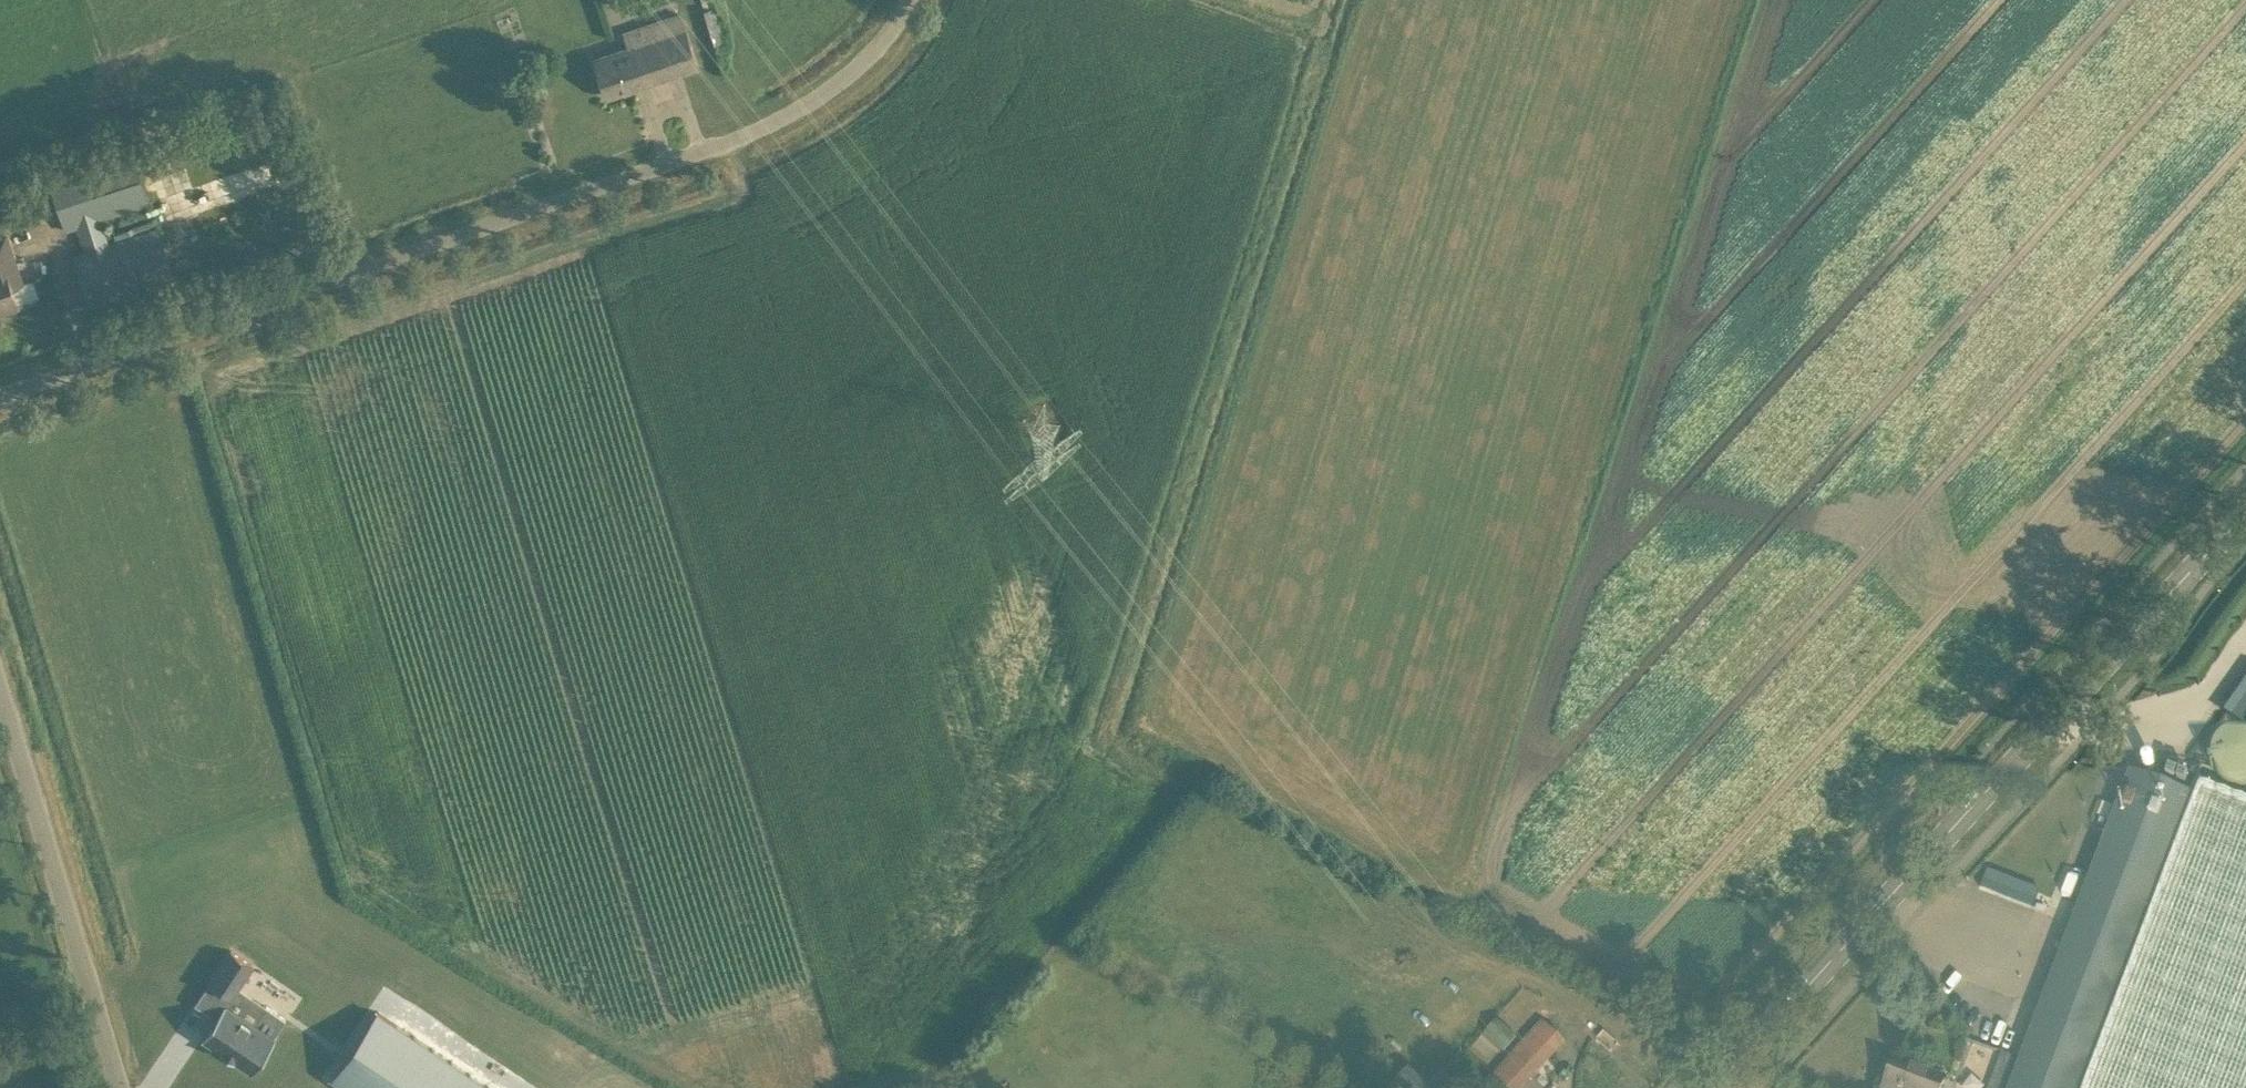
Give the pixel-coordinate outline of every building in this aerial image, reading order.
[(728,38),(722,17),(718,5),(703,9),(714,42),(728,38)] [(595,57),(608,94),(699,63),(681,12),(622,33),(626,46),(595,57)] [(274,186),(189,214),(188,211),(202,206),(196,188),(266,165),(247,111),(47,175),(66,229),(77,226),(78,227),(86,249),(73,253),(91,306),(293,239),(274,186)] [(19,305),(13,286),(21,284),(4,235),(0,236),(0,309),(1,311),(19,305)] [(2223,700),(2240,712),(2245,703),(2245,666),(2223,700)] [(2245,740),(2240,741),(2235,742),(2231,744),(2227,748),(2221,756),(2220,761),(2219,767),(2220,772),(2222,777),(2224,781),(2228,786),(2236,791),(2243,793),(2245,793),(2245,740)] [(2076,924),(2023,1064),(2013,1087),(2086,1087),(2196,801),(2132,777),(2076,924)] [(2201,789),(2196,801),(2086,1087),(2245,1087),(2245,806),(2201,789)] [(2033,909),(2041,890),(1987,869),(1980,888),(2033,909)] [(232,994),(239,985),(253,963),(231,948),(210,979),(232,994)] [(286,1017),(267,1004),(254,1022),(225,1003),(216,1016),(203,1036),(222,1048),(221,1049),(234,1058),(235,1057),(253,1070),(276,1037),(274,1035),(286,1017)] [(344,1087),(487,1087),(447,1061),(442,1058),(375,1012),(354,1043),(330,1079),(343,1087),(344,1087)] [(1497,1021),(1484,1035),(1503,1051),(1516,1037),(1497,1021)] [(1563,1041),(1542,1021),(1490,1078),(1500,1087),(1520,1087),(1563,1041)] [(1595,1041),(1609,1054),(1618,1045),(1603,1032),(1595,1041)] [(1945,1081),(1894,1061),(1884,1087),(1942,1087),(1945,1081)] [(1408,1072),(1393,1087),(1424,1087),(1408,1072)] [(1443,1072),(1428,1087),(1460,1087),(1443,1072)]
